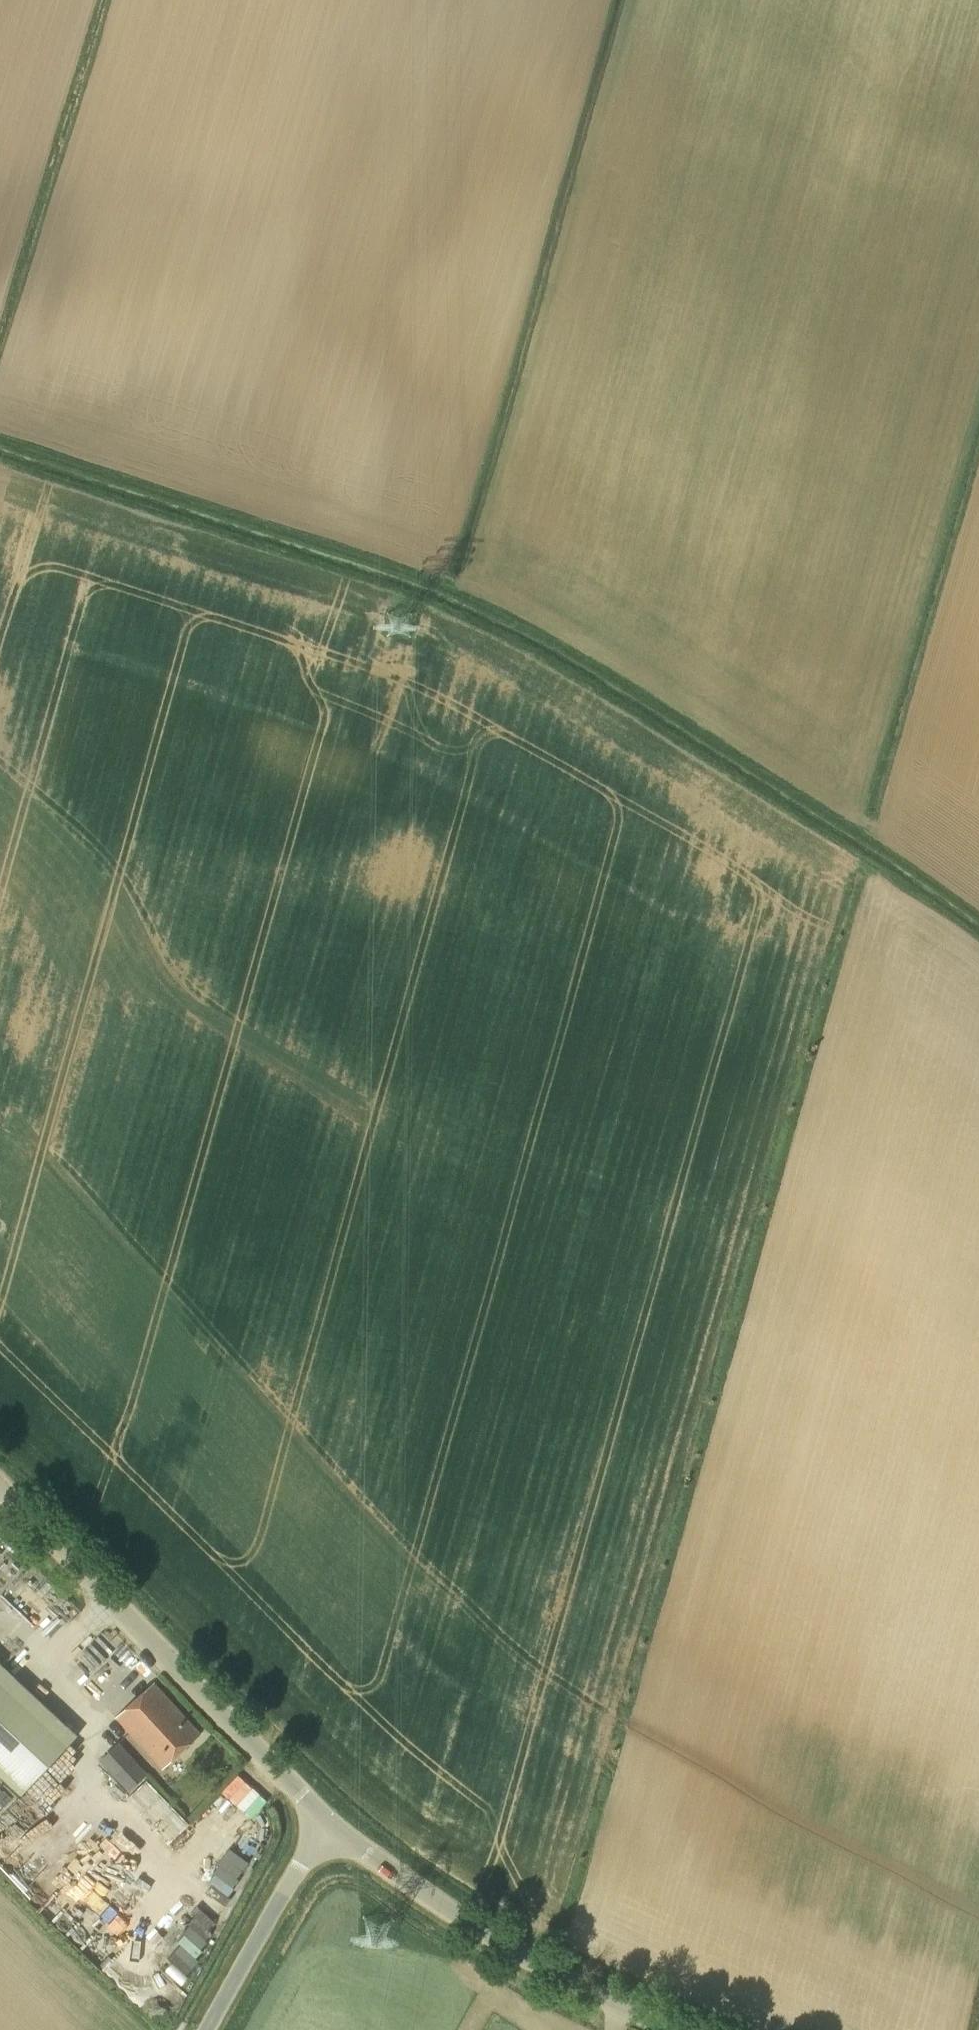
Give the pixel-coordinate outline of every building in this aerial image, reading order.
[(162,1767),(201,1732),(155,1682),(117,1717),(162,1767)] [(34,1694),(0,1731),(0,1774),(7,1781),(22,1795),(78,1735),(34,1694)] [(129,1792),(148,1774),(119,1742),(100,1760),(129,1792)] [(233,1845),(208,1889),(231,1902),(256,1859),(233,1845)] [(101,1874),(115,1890),(129,1878),(116,1862),(101,1874)] [(186,1942),(167,1965),(182,1978),(228,1924),(205,1905),(179,1936),(186,1942)]
